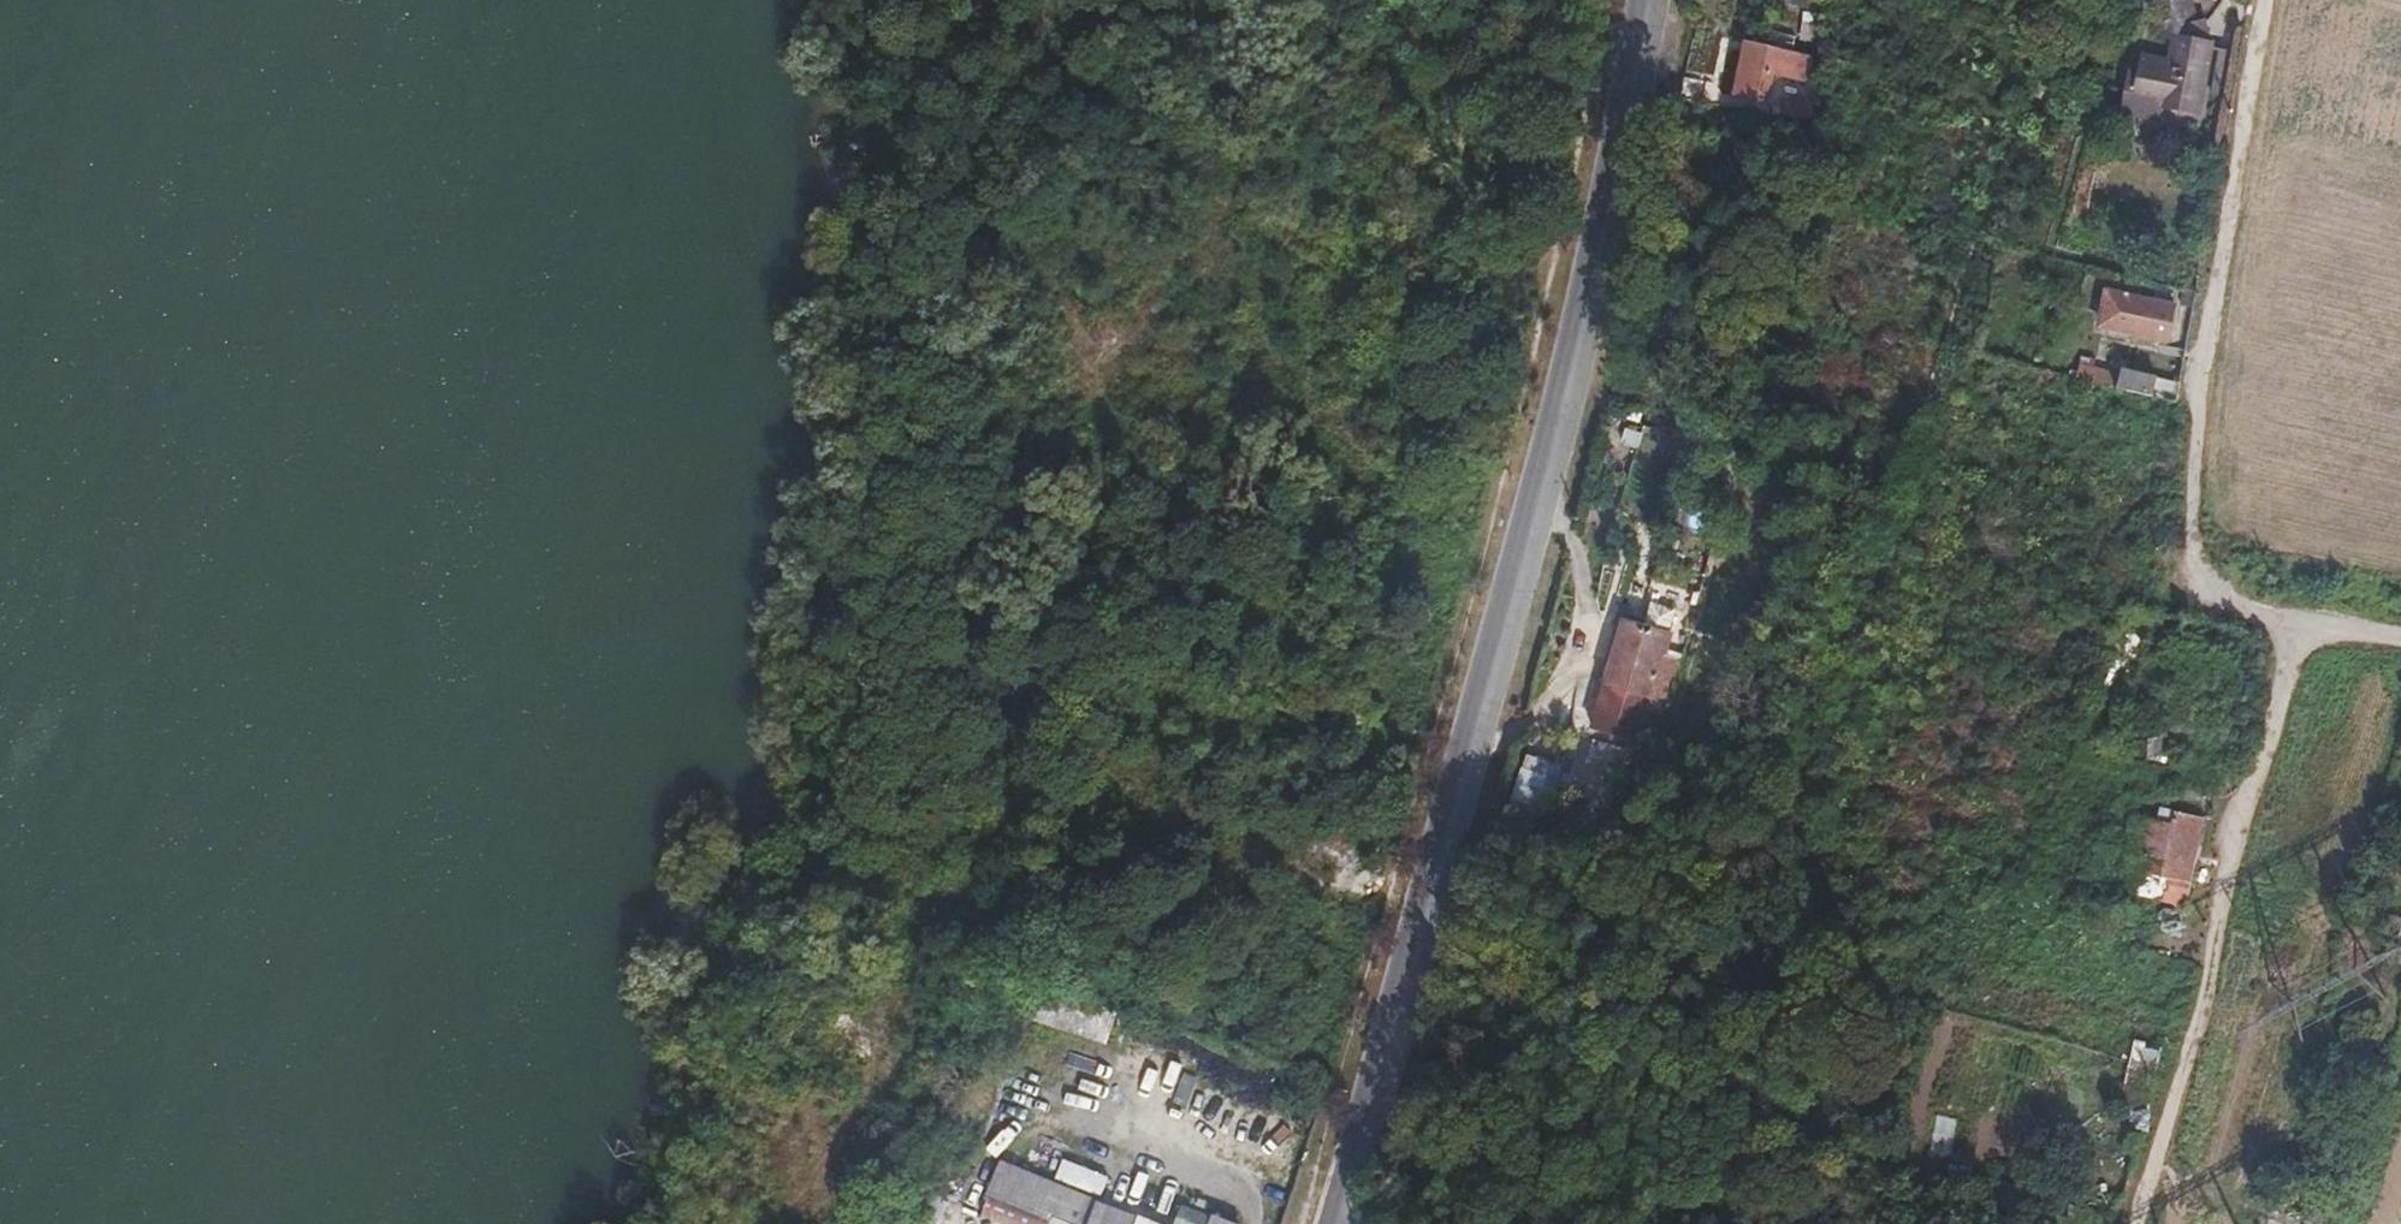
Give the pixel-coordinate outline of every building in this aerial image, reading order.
[(2123,95),(2121,109),(2157,116),(2159,102),(2197,109),(2201,90),(2219,93),(2228,46),(2203,41),(2198,20),(2192,19),(2187,0),(2147,0),(2156,32),(2172,36),(2166,59),(2142,54),(2138,71),(2128,71),(2123,95)] [(1802,86),(1808,63),(1745,46),(1731,97),(1760,106),(1769,78),(1802,86)] [(1704,106),(1706,86),(1676,81),(1674,101),(1704,106)] [(1804,120),(1807,105),(1778,100),(1776,116),(1804,120)] [(2193,304),(2195,289),(2184,286),(2180,301),(2193,304)] [(2168,337),(2176,301),(2107,288),(2103,303),(2102,312),(2110,314),(2106,330),(2126,336),(2128,329),(2168,337)] [(2082,354),(2080,363),(2077,376),(2175,401),(2178,381),(2121,368),(2120,373),(2095,366),(2096,358),(2082,354)] [(1645,742),(1655,694),(1656,694),(1669,632),(1658,629),(1664,604),(1636,598),(1631,624),(1624,622),(1610,685),(1612,685),(1601,733),(1645,742)] [(2174,748),(2177,721),(2148,718),(2145,747),(2174,748)] [(1605,779),(1618,750),(1580,734),(1567,762),(1605,779)] [(2193,856),(2200,815),(2146,806),(2143,819),(2119,815),(2116,833),(2193,856)] [(2188,881),(2193,856),(2116,833),(2110,873),(2168,889),(2172,878),(2188,881)] [(2168,889),(2110,873),(2108,890),(2167,900),(2168,889)] [(1235,1223),(1174,1204),(1169,1222),(990,1165),(974,1215),(1001,1223),(1235,1223)]
